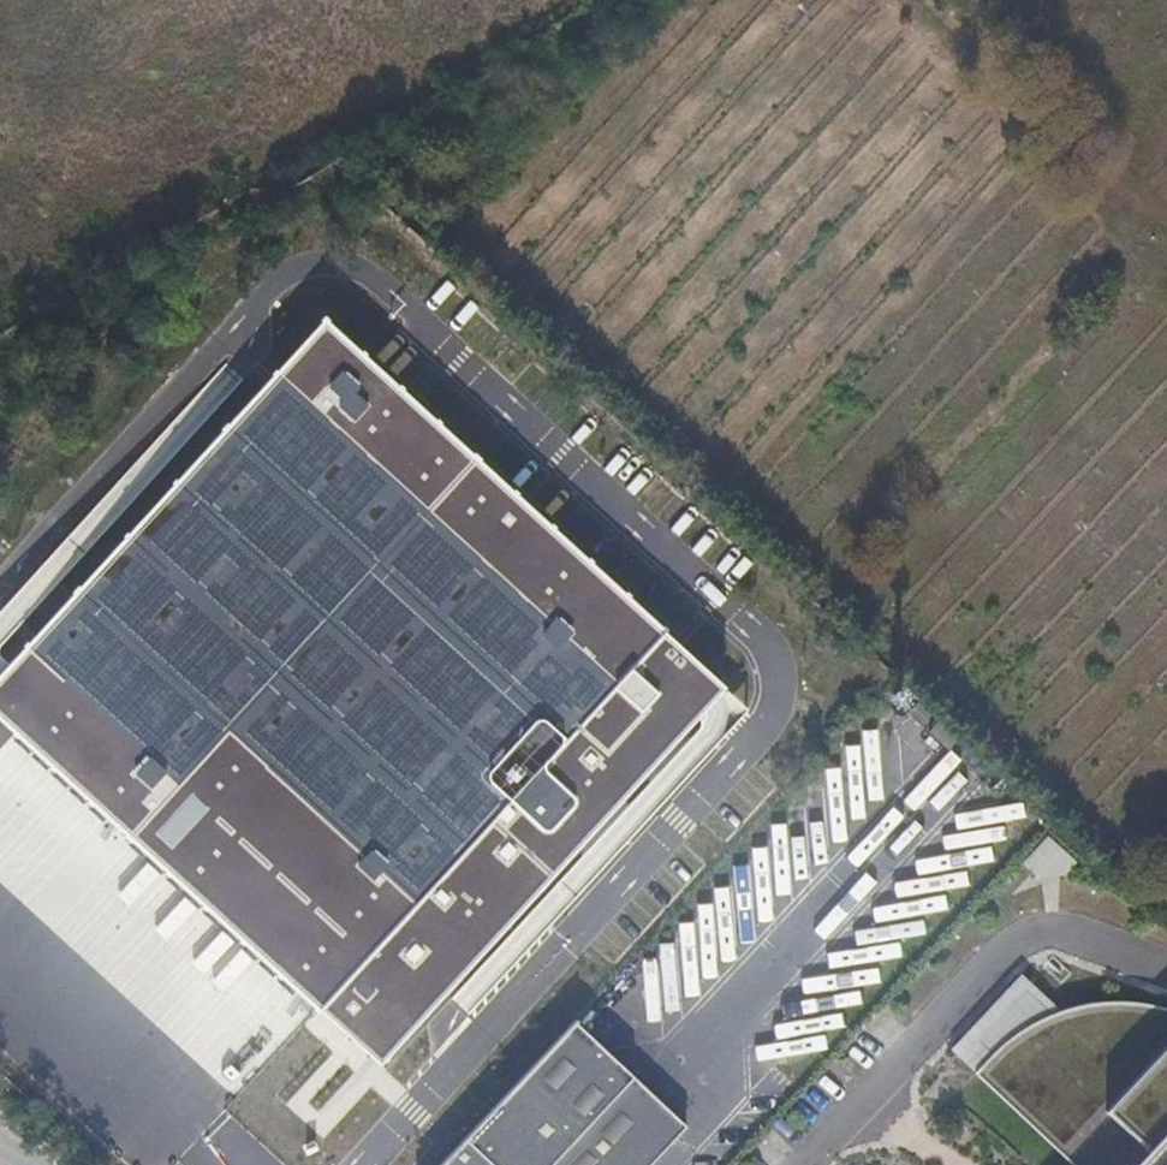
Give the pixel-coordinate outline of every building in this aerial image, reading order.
[(0,675),(0,725),(377,1067),(720,688),(319,324),(0,675)] [(1074,859),(1046,834),(1021,862),(1035,875),(1062,873),(1074,859)] [(1054,1013),(1014,976),(944,1052),(969,1076),(972,1073),(978,1079),(976,1082),(1066,1164),(1096,1164),(986,1064),(985,1065),(981,1062),(986,1057),(995,1048),(1005,1040),(1015,1033),(1025,1027),(1036,1021),(1047,1016),(1054,1013)] [(1144,1006),(1131,1004),(1119,1003),(1094,1004),(1082,1006),(1070,1008),(1054,1013),(1047,1016),(1036,1021),(1025,1027),(1015,1033),(1005,1040),(995,1048),(986,1057),(981,1062),(985,1065),(986,1064),(1096,1164),(1114,1164),(1116,1163),(1118,1164),(1166,1164),(1166,1011),(1144,1006)] [(685,1124),(575,1021),(441,1164),(648,1164),(685,1124)] [(525,1060),(501,1038),(415,1130),(440,1152),(525,1060)] [(134,1143),(169,1110),(132,1071),(97,1104),(134,1143)]
